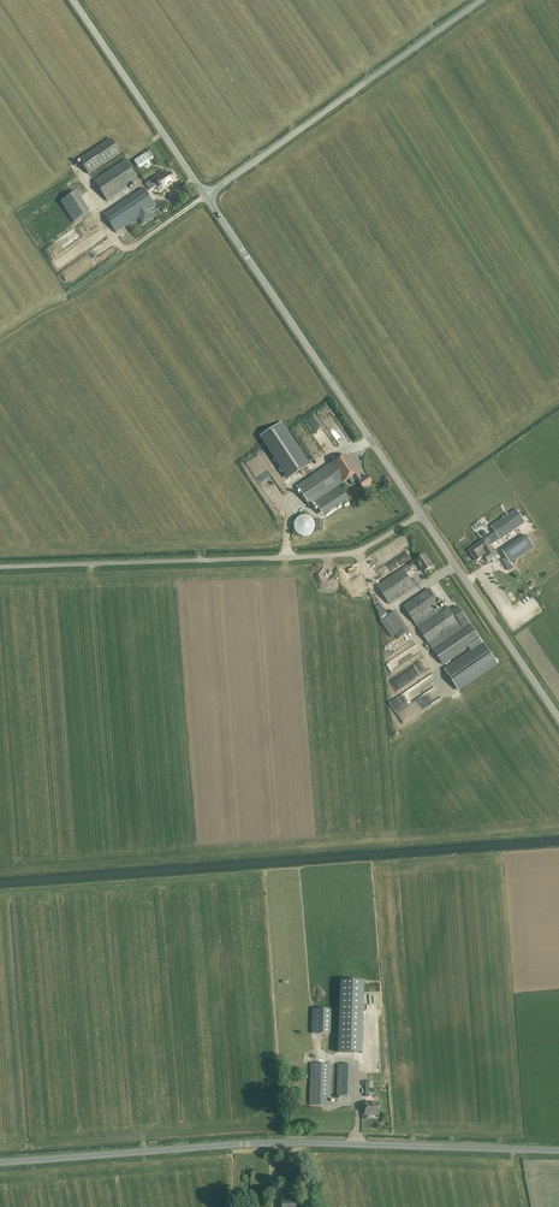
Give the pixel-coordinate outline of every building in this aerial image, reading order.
[(120,153),(111,139),(79,160),(88,174),(120,153)] [(138,180),(125,160),(93,181),(106,201),(138,180)] [(166,176),(163,172),(146,184),(151,190),(161,184),(163,188),(174,181),(169,174),(166,176)] [(123,201),(104,214),(116,233),(136,219),(138,218),(143,224),(154,217),(150,210),(156,206),(151,199),(145,191),(143,188),(123,201)] [(89,213),(75,191),(60,201),(74,223),(89,213)] [(281,423),(261,436),(289,478),(309,465),(281,423)] [(251,470),(263,462),(258,454),(246,462),(251,470)] [(339,458),(296,486),(306,500),(309,505),(354,475),(359,482),(363,489),(371,483),(366,476),(362,478),(358,472),(359,472),(356,468),(354,469),(344,454),(339,458)] [(485,539),(469,550),(476,561),(482,557),(479,552),(483,549),(487,554),(484,555),(488,561),(496,556),(490,546),(493,544),(500,540),(525,522),(516,509),(491,526),(494,531),(495,533),(494,534),(487,539),(485,539)] [(294,525),(294,526),(294,527),(294,528),(294,529),(294,530),(295,530),(295,531),(295,532),(296,532),(296,533),(297,533),(297,534),(298,534),(298,535),(299,535),(300,535),(300,536),(301,536),(302,536),(303,536),(304,537),(305,537),(305,536),(306,536),(307,536),(308,536),(309,535),(310,535),(311,534),(312,533),(313,532),(314,531),(314,530),(314,529),(315,528),(315,527),(315,526),(315,525),(315,524),(314,523),(314,522),(314,521),(313,520),(312,519),(311,518),(310,517),(309,516),(308,516),(307,516),(306,516),(305,515),(304,515),(303,515),(302,516),(301,516),(300,516),(299,517),(298,517),(298,518),(297,518),(297,519),(296,519),(296,520),(295,520),(295,521),(295,522),(294,522),(294,523),(294,524),(294,525)] [(534,547),(526,536),(502,552),(510,564),(534,547)] [(384,559),(372,565),(377,575),(390,568),(406,559),(410,557),(407,551),(386,563),(384,559)] [(428,560),(425,555),(416,561),(424,572),(433,566),(432,566),(431,567),(427,560),(428,560)] [(405,566),(377,586),(380,591),(389,603),(414,586),(405,574),(409,571),(405,566)] [(424,592),(403,606),(414,623),(415,623),(418,627),(437,615),(434,610),(435,609),(440,606),(429,589),(424,592)] [(471,625),(458,606),(452,611),(451,610),(449,607),(444,610),(418,628),(433,651),(466,628),(471,625)] [(378,610),(381,621),(392,637),(396,634),(385,618),(389,615),(383,607),(378,610)] [(445,670),(459,690),(498,663),(471,625),(466,628),(475,642),(472,644),(476,649),(445,670)] [(466,628),(433,651),(443,664),(470,645),(472,644),(475,642),(466,628)] [(422,681),(428,690),(434,686),(431,683),(437,679),(433,673),(422,681)] [(312,1034),(329,1034),(330,1009),(313,1009),(312,1034)] [(332,1064),(312,1063),(310,1105),(330,1106),(332,1064)] [(365,1082),(365,1097),(372,1097),(373,1097),(373,1082),(365,1082)] [(379,1115),(379,1113),(379,1104),(365,1103),(365,1115),(379,1115)]
